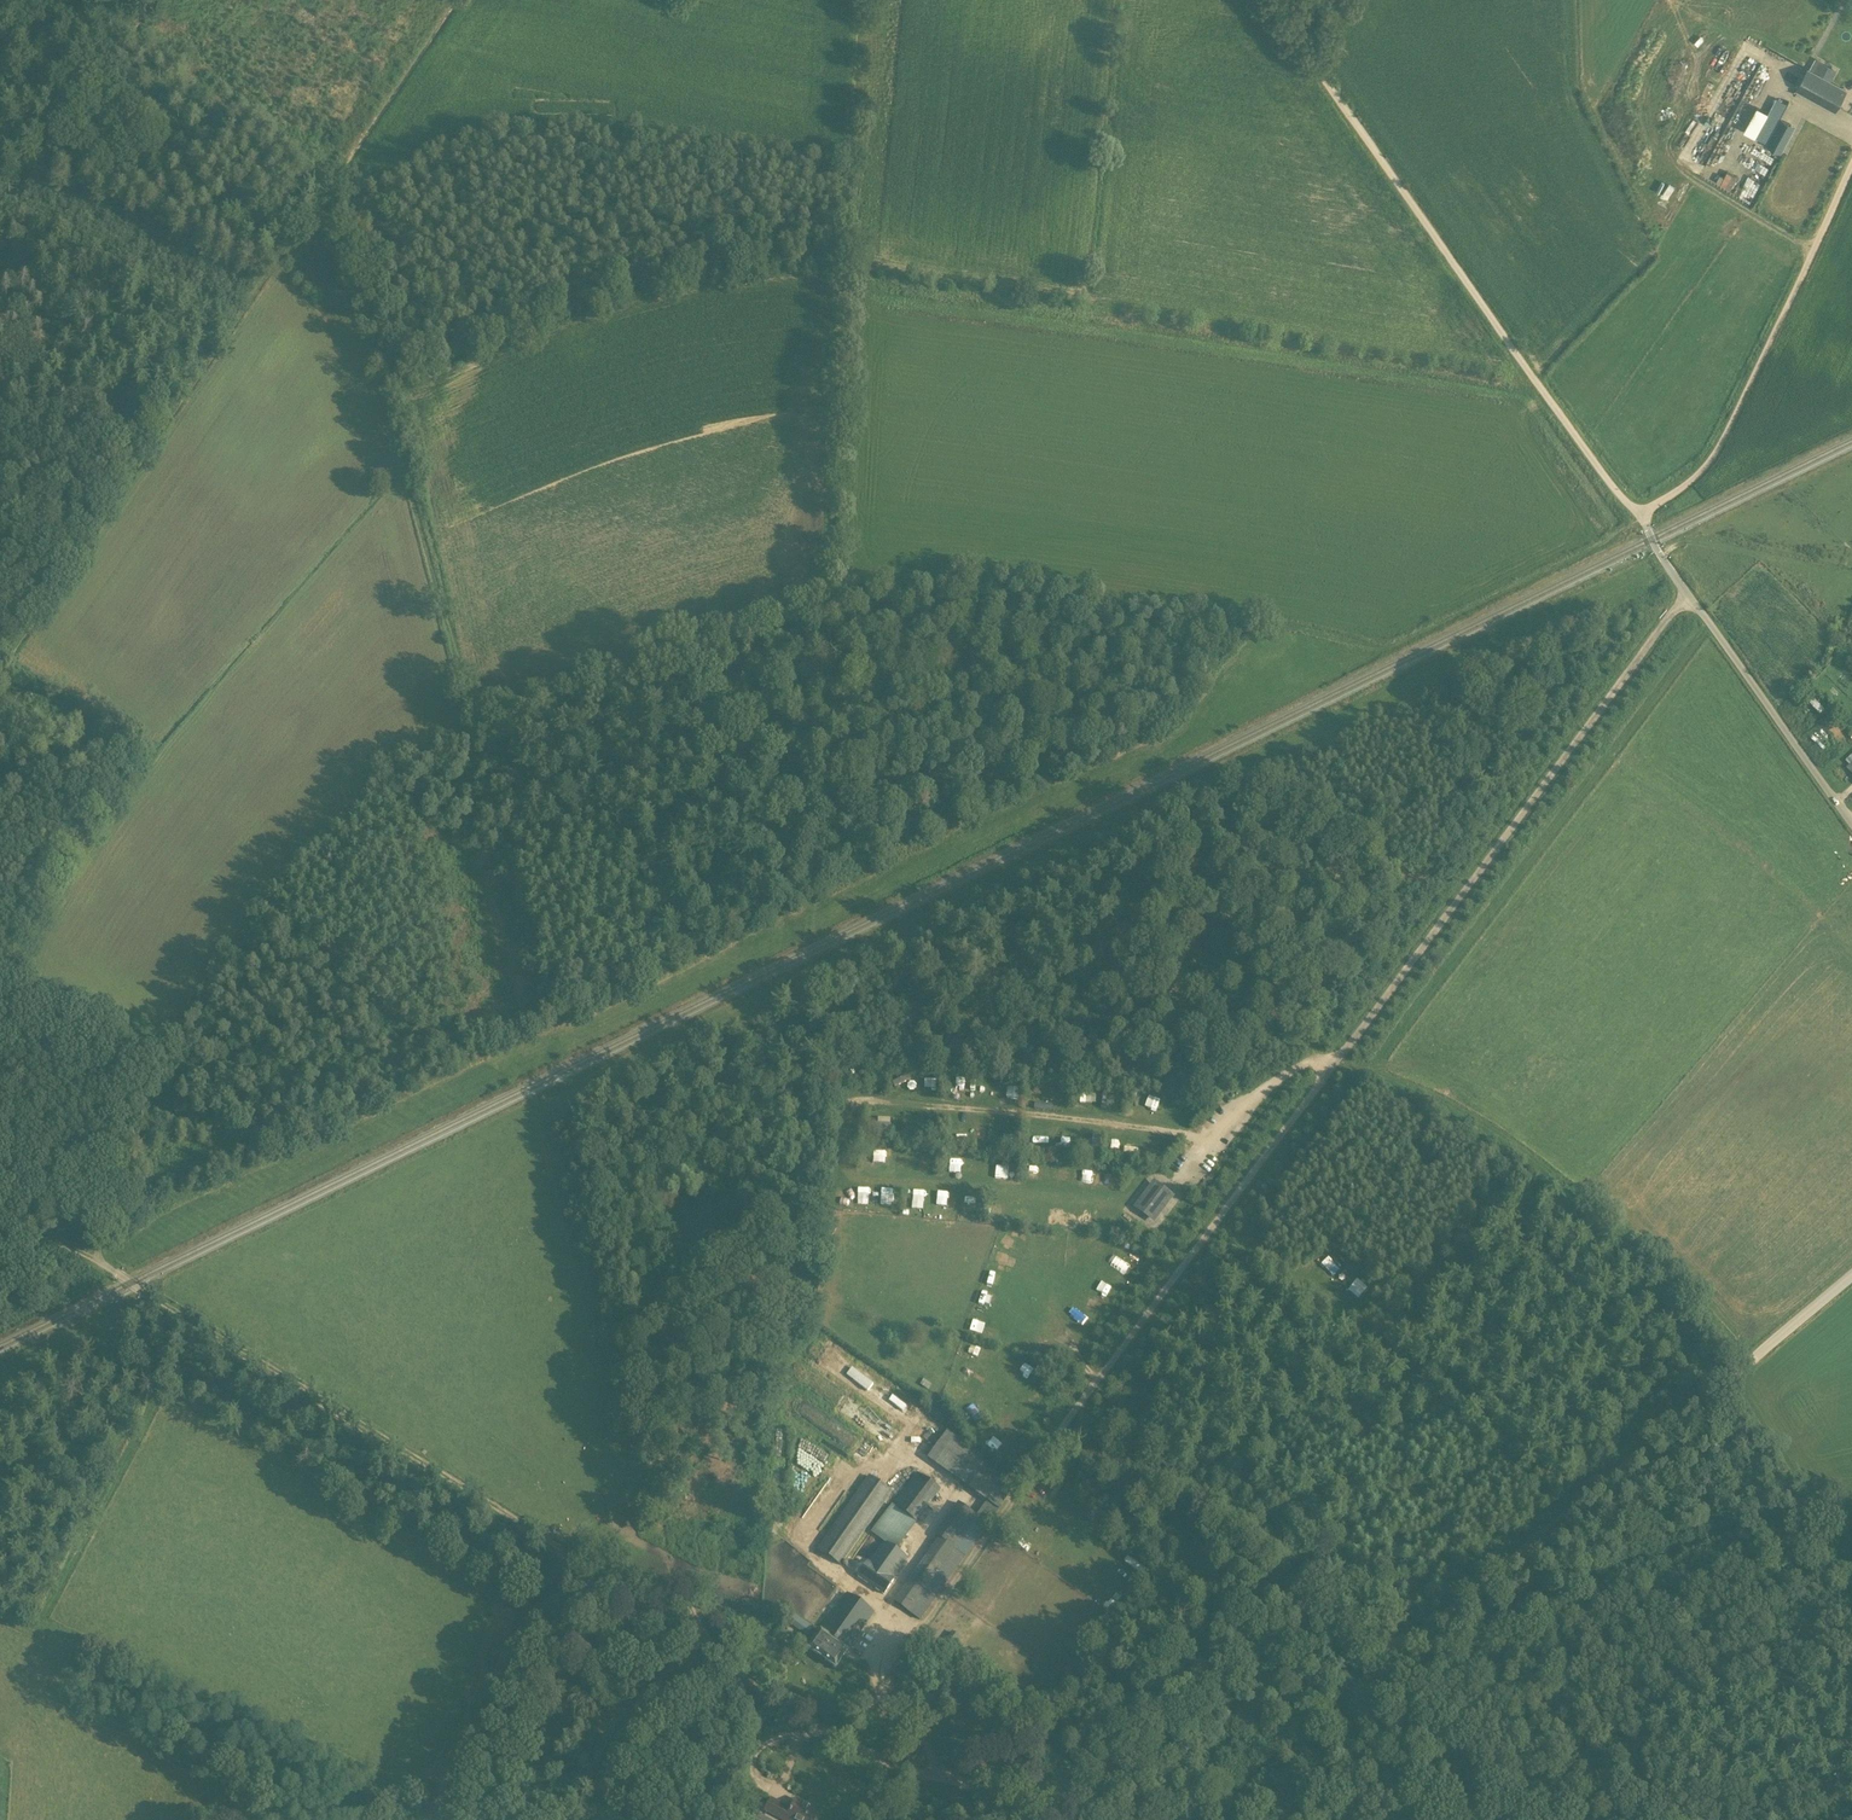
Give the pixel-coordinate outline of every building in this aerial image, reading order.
[(1838,106),(1847,89),(1831,80),(1836,70),(1819,61),(1814,71),(1807,67),(1795,90),(1835,111),(1838,106)] [(1757,106),(1744,130),(1755,136),(1769,113),(1757,106)] [(1773,127),(1764,142),(1767,143),(1765,145),(1781,154),(1796,126),(1780,118),(1775,128),(1773,127)] [(1732,188),(1738,176),(1727,170),(1721,182),(1732,188)] [(1750,176),(1742,192),(1753,197),(1761,182),(1750,176)] [(1146,1105),(1159,1107),(1160,1097),(1148,1096),(1146,1105)] [(955,1126),(955,1139),(967,1139),(968,1127),(955,1126)] [(1098,1157),(1101,1137),(1093,1136),(1091,1148),(1084,1147),(1082,1154),(1098,1157)] [(1124,1153),(1138,1153),(1139,1142),(1124,1141),(1124,1153)] [(964,1175),(964,1157),(953,1157),(952,1175),(964,1175)] [(991,1175),(1002,1177),(1005,1166),(994,1164),(991,1175)] [(1040,1167),(1039,1175),(1047,1176),(1049,1168),(1040,1167)] [(1171,1197),(1154,1185),(1138,1206),(1154,1219),(1171,1197)] [(1327,1270),(1335,1265),(1330,1257),(1322,1262),(1327,1270)] [(984,1336),(995,1340),(1000,1322),(989,1319),(984,1336)] [(1028,1354),(1034,1341),(1026,1337),(1020,1350),(1028,1354)] [(960,1405),(966,1401),(959,1391),(953,1394),(960,1405)] [(976,1407),(964,1419),(970,1424),(981,1412),(976,1407)] [(937,1446),(928,1459),(999,1510),(1019,1482),(948,1431),(937,1446)] [(909,1557),(897,1549),(941,1490),(916,1472),(893,1505),(891,1504),(871,1532),(883,1541),(858,1576),(884,1595),(894,1580),(893,1579),(909,1557)] [(869,1476),(817,1549),(841,1566),(892,1492),(869,1476)] [(826,1520),(832,1524),(854,1496),(849,1492),(826,1520)] [(950,1546),(950,1547),(933,1536),(923,1551),(934,1559),(932,1563),(925,1558),(912,1575),(916,1578),(913,1582),(909,1579),(893,1601),(919,1620),(966,1554),(962,1552),(961,1553),(954,1547),(977,1516),(958,1502),(934,1535),(950,1546)] [(875,1611),(848,1592),(820,1632),(808,1649),(835,1668),(844,1655),(875,1611)] [(813,1627),(794,1614),(792,1616),(791,1617),(787,1622),(807,1636),(813,1627)] [(764,1809),(784,1819),(816,1819),(820,1813),(797,1800),(792,1809),(770,1798),(764,1809)]
